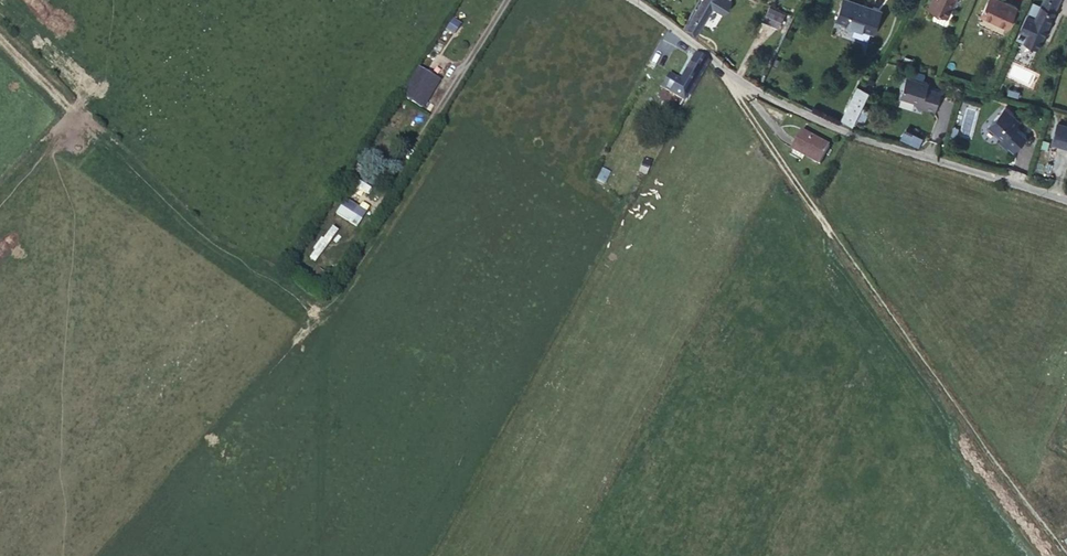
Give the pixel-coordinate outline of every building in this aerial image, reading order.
[(684,28),(695,38),(713,8),(723,14),(731,1),(729,0),(702,0),(687,25),(686,25),(684,28)] [(853,0),(843,0),(836,20),(874,33),(882,10),(853,0)] [(956,0),(932,0),(928,8),(948,17),(956,0)] [(1017,7),(1002,0),(988,0),(981,15),(1008,27),(1017,7)] [(1027,14),(1020,30),(1028,33),(1024,42),(1038,48),(1060,0),(1043,0),(1035,18),(1027,14)] [(779,28),(785,14),(770,6),(763,20),(779,28)] [(458,24),(451,20),(445,29),(452,34),(458,24)] [(1028,33),(1020,30),(1017,38),(1024,42),(1028,33)] [(661,88),(683,100),(686,95),(706,61),(695,55),(679,82),(668,76),(661,88)] [(709,63),(706,61),(686,95),(690,96),(709,63)] [(402,96),(421,107),(437,81),(418,69),(402,96)] [(928,82),(908,76),(901,97),(921,103),(920,107),(934,112),(941,92),(927,88),(928,82)] [(856,90),(842,119),(853,124),(855,120),(861,107),(867,95),(856,90)] [(1005,106),(988,127),(1003,140),(1002,142),(1014,152),(1027,136),(1016,126),(1019,122),(1013,117),(1015,114),(1005,106)] [(869,110),(861,107),(855,120),(862,124),(869,110)] [(1058,122),(1052,142),(1066,146),(1066,125),(1058,122)] [(903,127),(898,137),(917,145),(922,135),(903,127)] [(819,165),(830,146),(802,131),(792,149),(819,165)] [(644,175),(651,162),(644,158),(637,171),(644,175)] [(351,174),(356,177),(362,168),(356,165),(351,174)] [(355,226),(364,212),(346,200),(337,214),(355,226)] [(309,257),(315,262),(335,230),(328,226),(309,257)]
